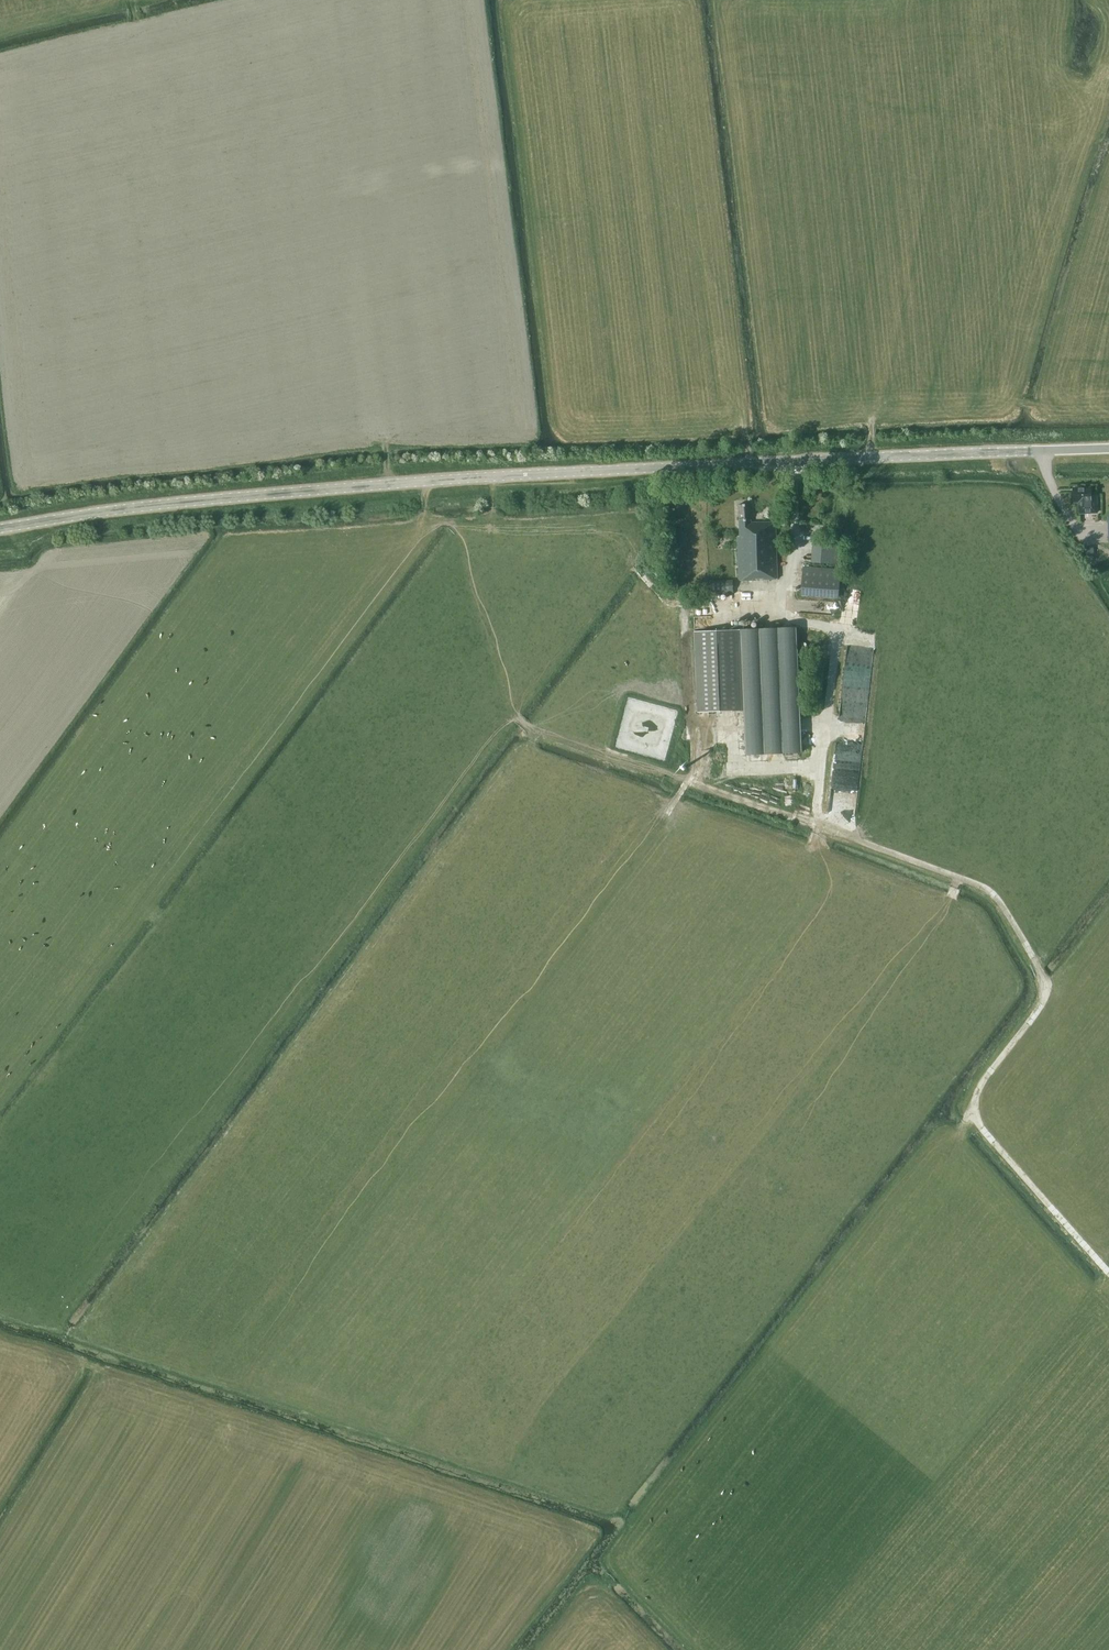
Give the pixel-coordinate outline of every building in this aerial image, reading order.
[(1073,502),(1079,502),(1080,513),(1097,512),(1097,499),(1092,499),(1091,487),(1073,488),(1073,502)] [(739,580),(776,578),(774,521),(750,522),(749,504),(738,504),(740,534),(737,535),(739,580)] [(840,564),(842,544),(815,542),(813,562),(840,564)] [(837,597),(839,572),(802,567),(800,593),(837,597)] [(734,593),(733,580),(710,581),(711,593),(734,593)] [(693,631),(696,712),(743,710),(745,754),(799,752),(795,627),(693,631)]
